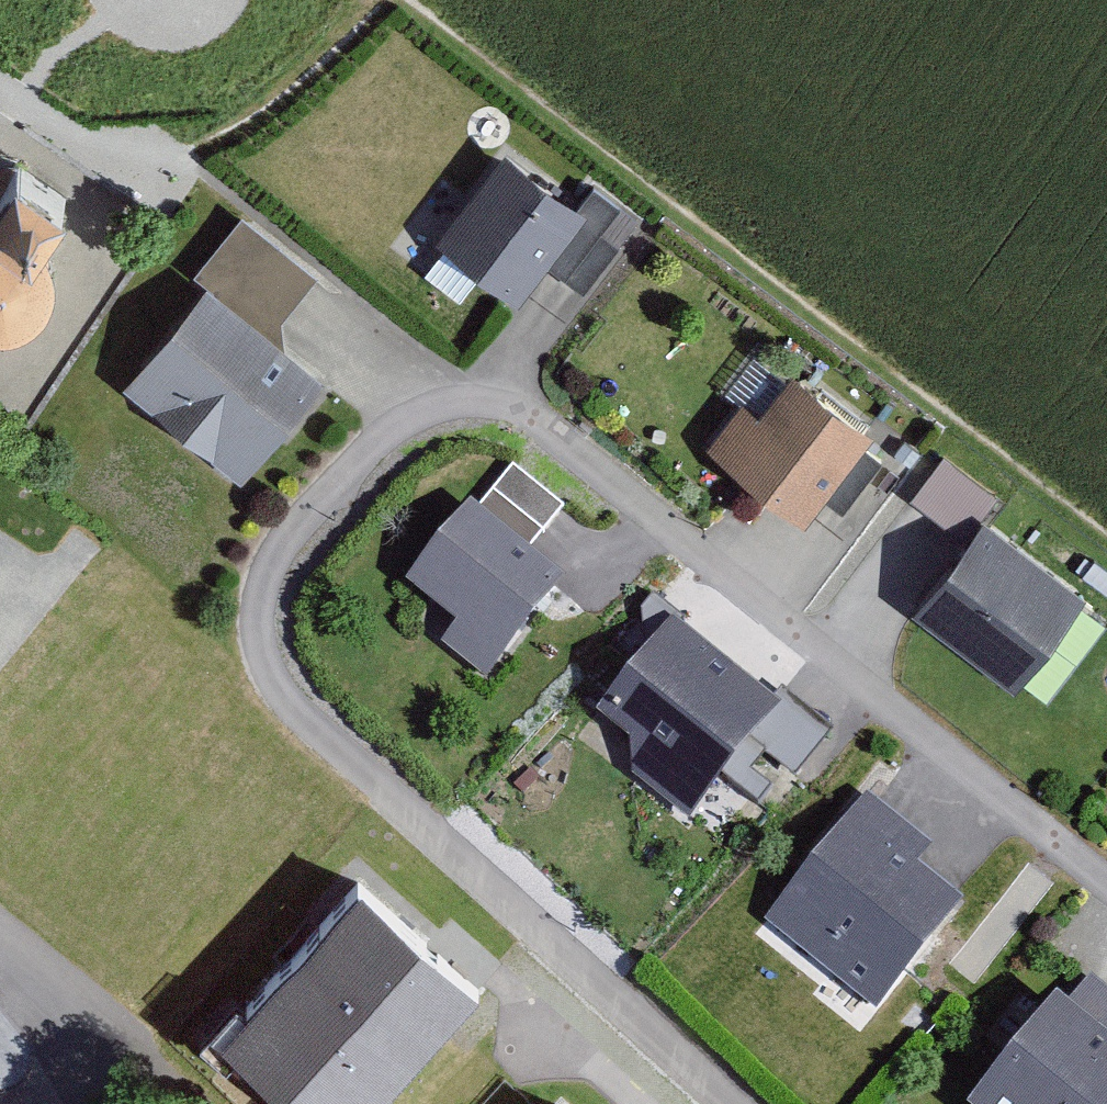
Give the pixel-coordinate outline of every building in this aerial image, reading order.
[(599,194),(591,206),(524,156),(452,252),(524,305),(551,270),(584,295),(638,223),(599,194)] [(10,337),(36,335),(58,325),(72,302),(73,283),(62,260),(76,238),(87,245),(115,201),(53,161),(37,185),(0,161),(0,353),(10,337)] [(319,287),(244,228),(198,286),(212,297),(133,395),(250,488),(336,381),(280,336),(319,287)] [(822,526),(887,434),(806,377),(773,422),(755,409),(722,455),(822,526)] [(985,497),(953,467),(921,501),(953,531),(985,497)] [(567,520),(515,475),(418,587),(465,627),(447,648),(492,687),(579,587),(539,553),(567,520)] [(1021,690),(1091,598),(993,525),(923,617),(1021,690)] [(789,708),(677,633),(613,727),(651,753),(633,779),(707,829),(789,708)] [(936,862),(875,811),(773,931),(882,1023),(972,917),(924,877),(936,862)] [(393,883),(249,1039),(320,1103),(398,1103),(506,987),(393,883)] [(1086,983),(995,1103),(1106,1103),(1106,999),(1086,983)]
